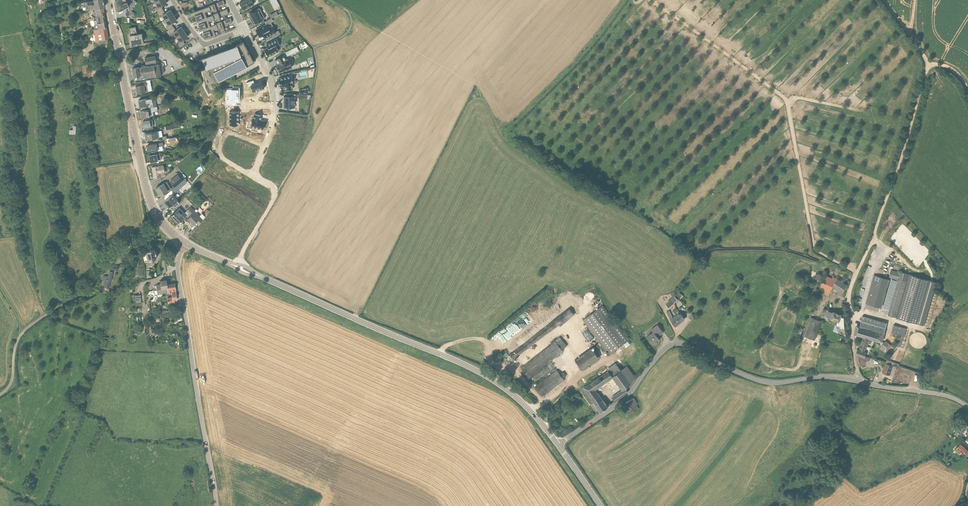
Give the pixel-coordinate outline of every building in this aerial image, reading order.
[(155,2),(158,7),(156,8),(158,12),(163,9),(161,6),(167,3),(165,0),(159,0),(155,2)] [(213,15),(218,13),(217,12),(216,10),(217,9),(216,8),(225,5),(224,3),(225,3),(224,1),(223,0),(222,0),(209,6),(211,9),(213,15)] [(253,0),(244,0),(239,2),(243,9),(247,8),(247,9),(251,7),(251,6),(254,4),(252,0),(253,0)] [(95,9),(103,7),(105,7),(103,1),(85,5),(86,10),(91,9),(91,8),(95,7),(95,9)] [(115,6),(117,11),(121,11),(125,8),(127,12),(125,12),(126,16),(134,14),(131,10),(130,11),(129,8),(128,7),(129,6),(127,2),(119,5),(120,5),(115,6)] [(209,6),(194,12),(195,15),(194,15),(195,17),(197,21),(198,21),(206,17),(204,12),(211,9),(209,6)] [(93,11),(94,16),(97,14),(104,13),(103,8),(103,7),(95,9),(95,11),(93,11)] [(252,16),(249,17),(250,18),(250,17),(251,19),(254,23),(253,24),(258,22),(260,24),(264,21),(263,19),(265,18),(259,8),(250,13),(252,16)] [(163,9),(158,12),(160,16),(162,15),(165,20),(174,15),(170,10),(165,13),(163,9)] [(218,13),(213,15),(214,18),(216,24),(221,21),(220,18),(220,17),(228,13),(228,12),(227,9),(222,11),(219,12),(217,12),(218,13)] [(97,14),(94,16),(96,16),(96,20),(94,21),(95,24),(97,24),(105,22),(104,13),(97,14)] [(174,15),(165,20),(168,25),(166,26),(168,30),(173,27),(171,23),(177,20),(174,15)] [(206,17),(198,21),(199,24),(198,24),(199,26),(200,30),(203,29),(210,26),(208,21),(214,18),(213,15),(206,17)] [(221,21),(216,24),(218,27),(219,29),(220,33),(224,31),(225,31),(223,27),(224,27),(223,26),(232,22),(231,21),(232,21),(230,17),(228,18),(225,20),(221,21)] [(210,26),(203,29),(204,32),(203,32),(204,34),(205,39),(211,36),(211,37),(216,35),(213,29),(218,27),(216,23),(210,26)] [(266,24),(256,30),(260,37),(264,35),(265,38),(266,38),(267,41),(280,34),(278,31),(276,32),(273,26),(269,28),(267,24),(266,24)] [(173,27),(168,30),(171,34),(173,32),(176,37),(184,31),(181,26),(176,30),(173,27)] [(135,27),(134,27),(129,28),(132,44),(137,43),(144,42),(142,33),(137,34),(135,27)] [(106,28),(94,30),(96,41),(99,40),(100,43),(107,42),(107,39),(108,39),(106,28)] [(184,31),(176,37),(180,42),(178,43),(180,47),(181,47),(185,44),(183,40),(188,36),(184,31)] [(268,47),(264,49),(268,57),(279,51),(276,46),(280,45),(277,39),(266,44),(266,45),(268,47)] [(247,51),(248,51),(243,41),(234,46),(236,49),(229,53),(227,49),(199,60),(203,69),(207,68),(210,73),(209,74),(211,77),(213,76),(215,81),(214,82),(214,83),(245,66),(254,62),(249,52),(248,53),(247,51)] [(295,46),(286,51),(288,55),(297,51),(295,46)] [(284,55),(275,60),(277,64),(277,65),(277,67),(277,68),(277,69),(278,72),(279,71),(279,72),(286,69),(286,70),(288,69),(289,72),(297,70),(297,69),(295,66),(292,67),(288,59),(286,60),(284,55)] [(137,76),(137,80),(144,79),(161,76),(159,63),(158,61),(156,61),(155,56),(144,58),(146,63),(147,63),(148,65),(132,68),(134,77),(137,76)] [(291,75),(278,78),(280,87),(285,86),(286,90),(293,89),(292,84),(293,84),(291,75)] [(140,81),(135,82),(136,86),(136,89),(137,93),(148,91),(152,90),(150,79),(146,80),(140,81)] [(253,80),(247,82),(248,85),(251,84),(253,91),(257,90),(260,89),(264,87),(261,80),(254,83),(253,80)] [(236,89),(228,89),(228,101),(236,101),(236,89)] [(284,96),(284,108),(284,107),(295,107),(295,97),(284,97),(284,96)] [(139,103),(138,104),(139,106),(140,106),(140,107),(143,106),(143,108),(153,106),(152,98),(148,99),(147,99),(147,98),(141,100),(139,100),(139,103)] [(153,109),(141,111),(142,118),(154,115),(153,112),(153,109)] [(238,112),(229,112),(229,125),(238,125),(238,112)] [(253,118),(251,127),(263,129),(265,121),(261,120),(262,116),(255,114),(254,118),(253,118)] [(143,125),(142,125),(143,128),(144,128),(148,127),(148,130),(153,129),(153,126),(152,120),(150,120),(143,121),(143,125)] [(145,134),(144,135),(146,136),(146,140),(150,139),(154,141),(160,140),(166,139),(167,138),(166,135),(159,137),(158,136),(157,131),(150,132),(145,133),(145,134)] [(152,144),(147,145),(149,152),(153,151),(162,149),(161,146),(164,146),(163,142),(152,144)] [(154,155),(149,156),(151,162),(156,161),(158,160),(161,160),(160,153),(154,155)] [(157,166),(152,167),(154,178),(159,177),(161,176),(160,174),(164,173),(163,169),(164,168),(164,165),(157,166)] [(182,179),(178,174),(170,182),(174,186),(182,179)] [(165,195),(168,198),(164,201),(169,207),(169,206),(172,209),(179,202),(177,200),(178,199),(173,194),(185,183),(182,180),(171,190),(165,195)] [(160,186),(156,188),(160,195),(164,193),(168,190),(164,183),(160,186)] [(185,213),(180,207),(171,215),(179,223),(187,215),(189,213),(190,214),(194,211),(191,207),(187,211),(185,213)] [(194,211),(190,214),(191,215),(188,218),(194,224),(196,222),(199,225),(203,219),(194,211)] [(232,239),(233,240),(228,247),(236,252),(242,241),(240,240),(235,237),(237,234),(233,232),(229,238),(232,239)] [(146,250),(146,252),(143,253),(145,262),(148,261),(149,261),(150,262),(152,261),(153,260),(153,258),(157,257),(155,248),(146,250)] [(126,270),(129,263),(123,260),(120,266),(126,270)] [(113,273),(114,273),(115,268),(112,267),(111,271),(109,271),(108,276),(107,276),(103,275),(102,280),(105,281),(104,287),(110,288),(111,283),(113,273)] [(889,277),(895,279),(885,314),(924,325),(936,282),(898,271),(897,272),(891,270),(889,277)] [(832,286),(833,284),(836,278),(833,276),(832,278),(825,275),(824,277),(822,281),(820,285),(819,289),(821,290),(825,291),(829,293),(832,286)] [(882,307),(889,279),(875,275),(867,303),(882,307)] [(168,287),(161,288),(162,293),(163,294),(168,294),(168,293),(172,293),(172,292),(172,290),(176,290),(175,283),(174,283),(173,278),(170,278),(171,284),(167,284),(168,287)] [(167,279),(160,280),(161,284),(156,285),(158,294),(162,293),(161,288),(168,287),(167,284),(167,279)] [(842,282),(837,279),(833,284),(832,286),(838,289),(842,291),(846,285),(842,282)] [(177,299),(176,290),(172,290),(172,292),(172,293),(172,296),(167,297),(168,303),(169,303),(174,302),(174,300),(177,299)] [(669,307),(675,303),(674,302),(670,298),(668,300),(669,301),(666,304),(669,307)] [(629,340),(626,336),(603,305),(583,319),(609,354),(629,340)] [(575,315),(574,313),(569,308),(541,329),(510,354),(513,359),(559,324),(561,327),(562,326),(561,325),(563,324),(575,315)] [(676,314),(676,315),(674,317),(676,320),(679,318),(682,321),(685,318),(682,314),(680,312),(677,308),(673,311),(676,314)] [(842,314),(833,311),(829,309),(828,310),(826,309),(823,315),(826,316),(826,317),(830,318),(830,319),(839,322),(842,314)] [(670,320),(672,322),(675,326),(682,321),(679,318),(676,320),(674,317),(676,315),(673,317),(670,310),(666,312),(670,320)] [(862,315),(861,320),(859,329),(855,328),(854,334),(864,336),(860,347),(859,350),(857,349),(856,353),(865,355),(866,351),(865,351),(868,343),(871,343),(872,340),(882,342),(885,332),(884,332),(887,322),(863,315),(862,315)] [(804,336),(815,340),(822,321),(811,317),(804,336)] [(647,336),(650,341),(653,345),(660,339),(657,335),(663,331),(658,324),(651,329),(653,331),(647,336)] [(904,337),(906,328),(894,324),(891,333),(904,337)] [(556,342),(562,349),(567,345),(561,338),(556,342)] [(886,353),(892,345),(885,340),(880,348),(886,353)] [(563,351),(562,349),(556,342),(556,341),(521,368),(528,378),(563,351)] [(591,350),(575,361),(583,371),(599,360),(591,350)] [(865,355),(856,353),(858,365),(866,363),(866,360),(870,361),(871,356),(865,355)] [(614,402),(615,401),(615,402),(628,392),(625,388),(632,383),(621,370),(616,362),(607,368),(606,367),(598,373),(589,380),(590,382),(583,388),(594,402),(591,404),(593,407),(596,411),(598,409),(601,412),(610,405),(611,405),(614,402)] [(893,365),(885,363),(882,372),(890,375),(893,365)] [(558,370),(537,385),(535,387),(542,396),(546,393),(564,380),(558,370)] [(569,400),(572,405),(582,398),(578,393),(569,400)] [(634,398),(625,402),(629,409),(626,410),(628,415),(639,408),(637,404),(636,402),(634,398)] [(961,434),(963,431),(967,427),(962,424),(959,428),(957,431),(955,433),(958,437),(961,434)] [(957,447),(955,449),(959,454),(961,452),(966,456),(967,454),(967,451),(960,443),(957,447)]
